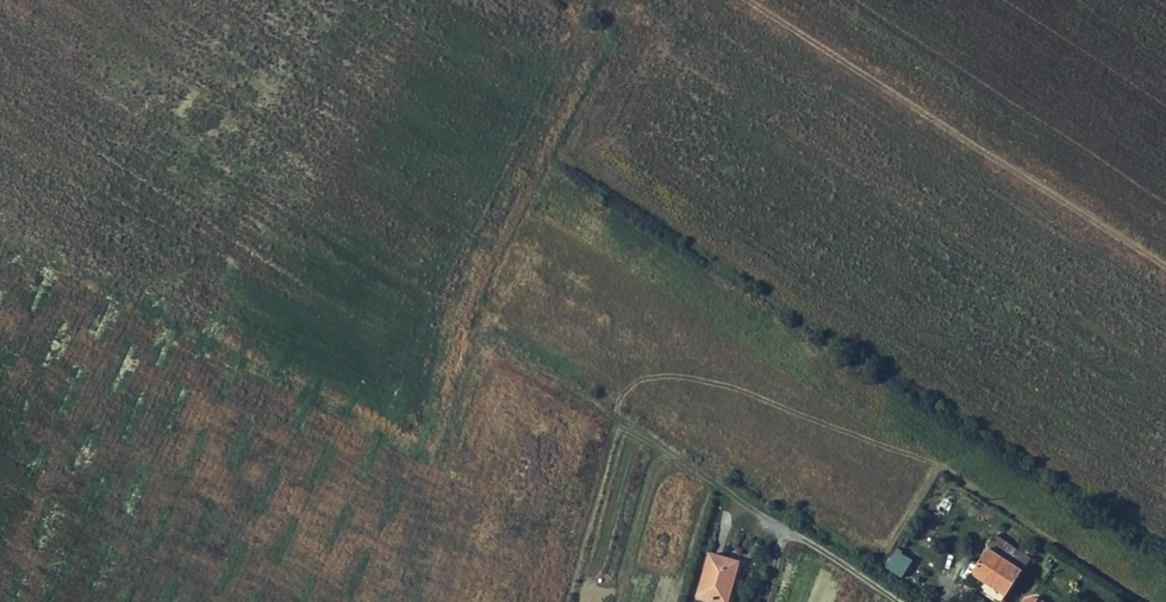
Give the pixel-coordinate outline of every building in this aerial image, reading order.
[(948,515),(958,494),(947,489),(937,510),(948,515)] [(1014,572),(1022,559),(987,537),(979,550),(1014,572)] [(734,555),(708,548),(695,590),(722,598),(734,555)] [(896,549),(884,567),(901,579),(913,561),(896,549)] [(1014,572),(979,550),(965,573),(972,577),(965,587),(988,601),(995,601),(1014,572)]
